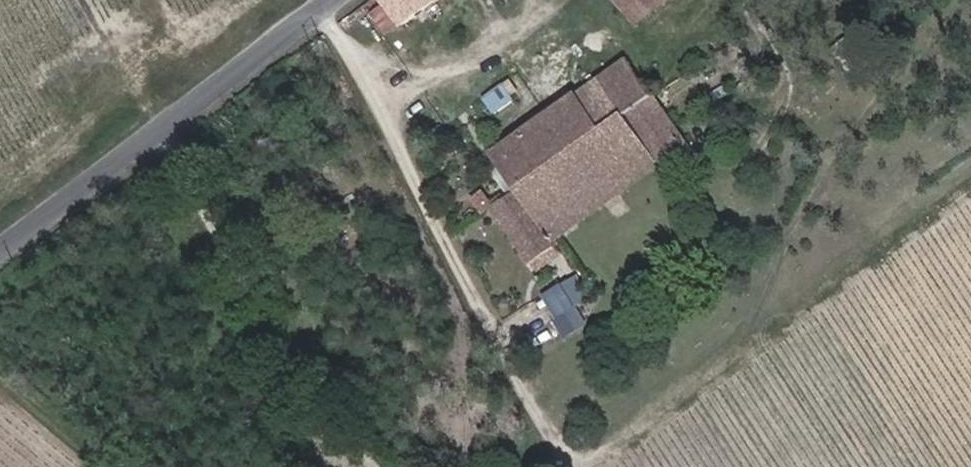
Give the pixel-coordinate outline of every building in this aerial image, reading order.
[(420,0),(414,0),(400,10),(370,33),(397,65),(430,42),(444,31),(420,0)] [(485,0),(420,0),(444,31),(485,0)] [(614,49),(674,4),(671,0),(578,0),(614,49)] [(226,59),(216,66),(223,76),(233,69),(226,59)] [(640,182),(652,197),(658,203),(685,181),(621,97),(489,193),(511,226),(480,248),(522,305),(550,284),(550,276),(562,266),(565,265),(554,250),(640,182)] [(544,291),(554,315),(585,302),(576,278),(544,291)]
